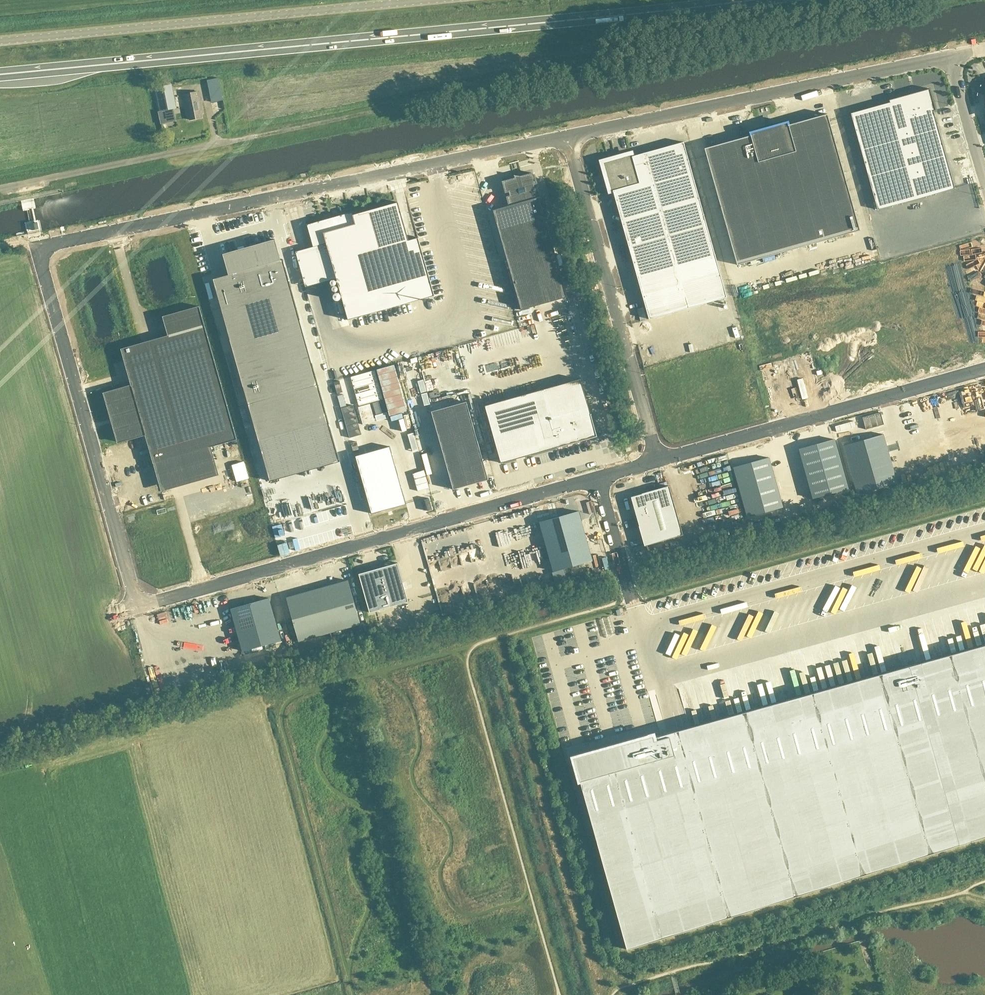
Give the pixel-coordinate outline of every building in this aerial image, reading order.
[(171,85),(155,88),(160,112),(175,109),(171,85)] [(851,115),(877,210),(953,189),(932,112),(935,111),(929,90),(888,101),(889,104),(851,115)] [(201,119),(200,117),(202,116),(198,94),(182,97),(187,119),(189,119),(189,122),(201,119)] [(703,148),(736,264),(859,229),(826,113),(787,124),(786,121),(772,125),(772,122),(769,123),(770,126),(766,127),(765,124),(762,125),(763,128),(749,131),(750,134),(703,148)] [(613,192),(648,319),(726,298),(683,143),(632,157),(631,155),(602,163),(610,192),(613,192)] [(536,185),(533,174),(520,178),(521,181),(516,182),(515,179),(502,183),(505,193),(508,192),(509,197),(508,197),(511,206),(492,211),(520,311),(566,298),(565,296),(538,199),(540,198),(537,189),(534,190),(533,185),(536,185)] [(313,249),(326,245),(347,321),(434,297),(418,239),(407,242),(397,203),(352,216),(352,213),(306,226),(313,249)] [(972,239),(883,264),(910,362),(932,356),(928,341),(943,337),(948,352),(959,349),(984,342),(984,287),(972,239)] [(328,425),(282,260),(280,261),(274,240),(244,249),(243,246),(237,248),(238,251),(222,255),(228,275),(212,280),(258,444),(328,425)] [(168,337),(121,350),(131,388),(105,395),(112,419),(113,423),(118,443),(145,435),(152,464),(236,440),(199,307),(162,317),(168,337)] [(580,379),(484,406),(500,464),(596,437),(580,379)] [(466,402),(430,412),(452,491),(488,481),(466,402)] [(872,415),(877,435),(882,433),(877,414),(872,415)] [(896,484),(882,435),(843,446),(856,495),(896,484)] [(834,440),(798,450),(812,499),(847,489),(834,440)] [(405,505),(389,447),(355,457),(371,515),(405,505)] [(768,459),(733,469),(746,518),(782,508),(768,459)] [(248,479),(243,463),(231,466),(236,483),(248,479)] [(682,536),(668,487),(630,498),(644,547),(682,536)] [(592,561),(578,512),(539,523),(552,572),(592,561)] [(407,603),(397,564),(358,575),(369,613),(407,603)] [(347,581),(286,598),(298,642),(360,625),(347,581)] [(280,641),(268,599),(230,610),(242,652),(280,641)] [(626,950),(984,837),(984,645),(653,739),(652,737),(573,759),(588,812),(587,813),(626,950)]
